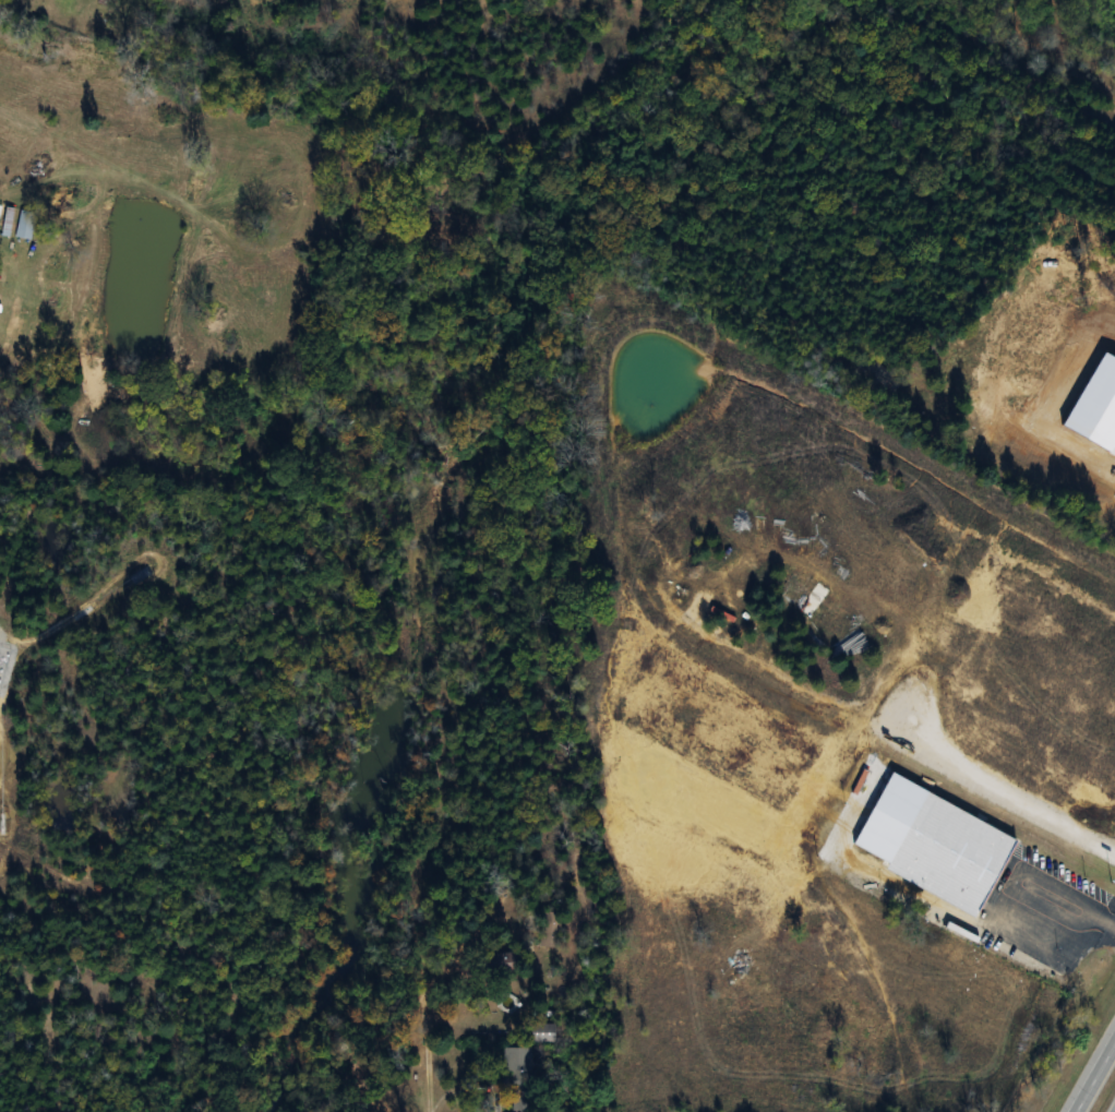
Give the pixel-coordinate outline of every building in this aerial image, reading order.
[(0,206),(0,234),(11,234),(11,206),(0,206)] [(30,239),(34,212),(19,210),(15,237),(30,239)] [(1101,706),(1114,713),(1114,679),(1101,706)] [(976,918),(1015,839),(923,794),(884,873),(976,918)] [(479,956),(481,975),(517,972),(515,954),(479,956)] [(555,1043),(555,1024),(529,1024),(529,1043),(555,1043)] [(503,1072),(531,1072),(531,1048),(503,1048),(503,1072)]
